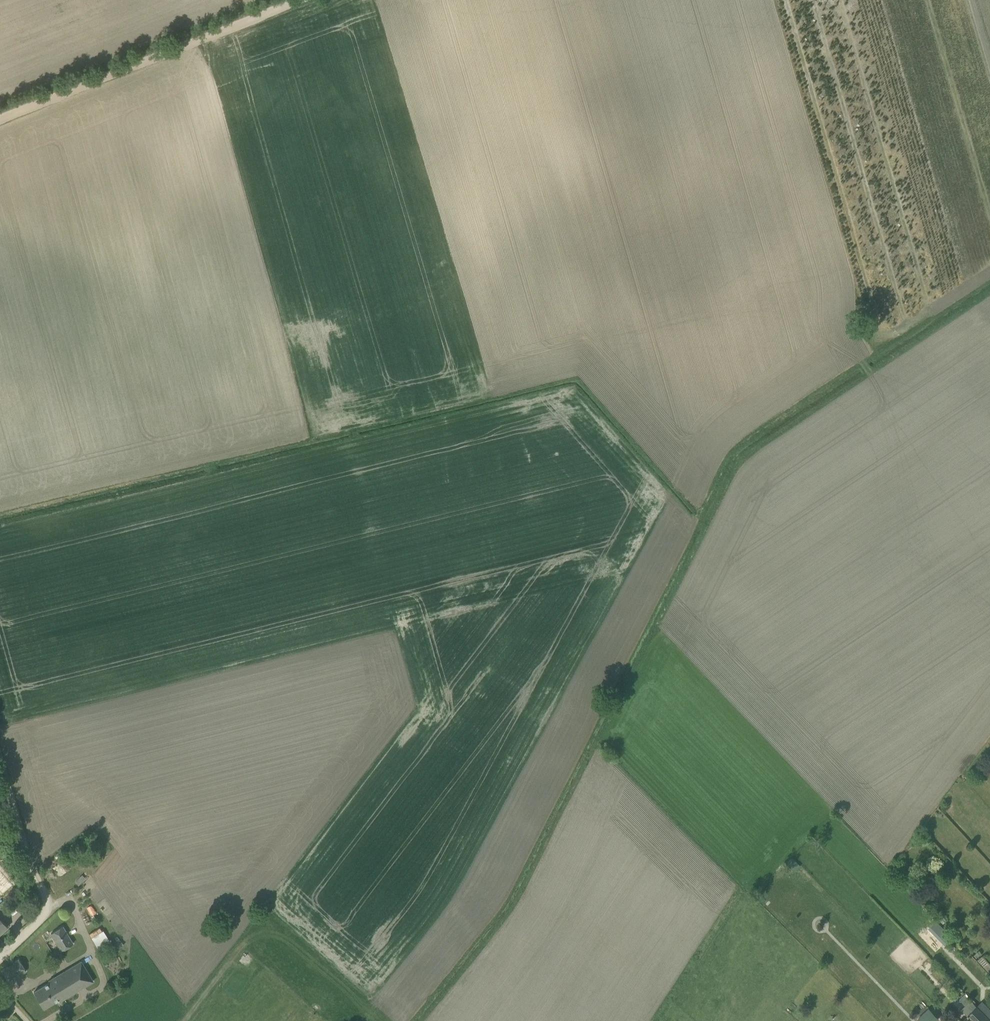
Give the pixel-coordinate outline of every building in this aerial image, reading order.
[(81,875),(75,882),(78,885),(84,878),(81,875)] [(82,910),(86,917),(95,912),(91,905),(82,910)] [(51,933),(61,951),(73,944),(63,926),(51,933)] [(937,931),(947,942),(953,936),(943,926),(937,931)] [(103,931),(91,938),(98,950),(109,943),(103,931)] [(120,940),(110,949),(113,953),(123,945),(120,940)] [(989,975),(989,974),(989,963),(982,955),(977,961),(989,975)] [(13,964),(8,967),(7,966),(1,969),(8,981),(26,971),(18,959),(12,963),(13,964)] [(33,992),(43,1008),(59,999),(60,1001),(93,981),(81,961),(48,981),(49,982),(33,992)] [(976,1006),(977,1005),(971,1000),(961,1009),(972,1020),(989,1020),(976,1006)] [(989,1020),(989,1010),(982,1001),(977,1005),(976,1006),(989,1020)]
